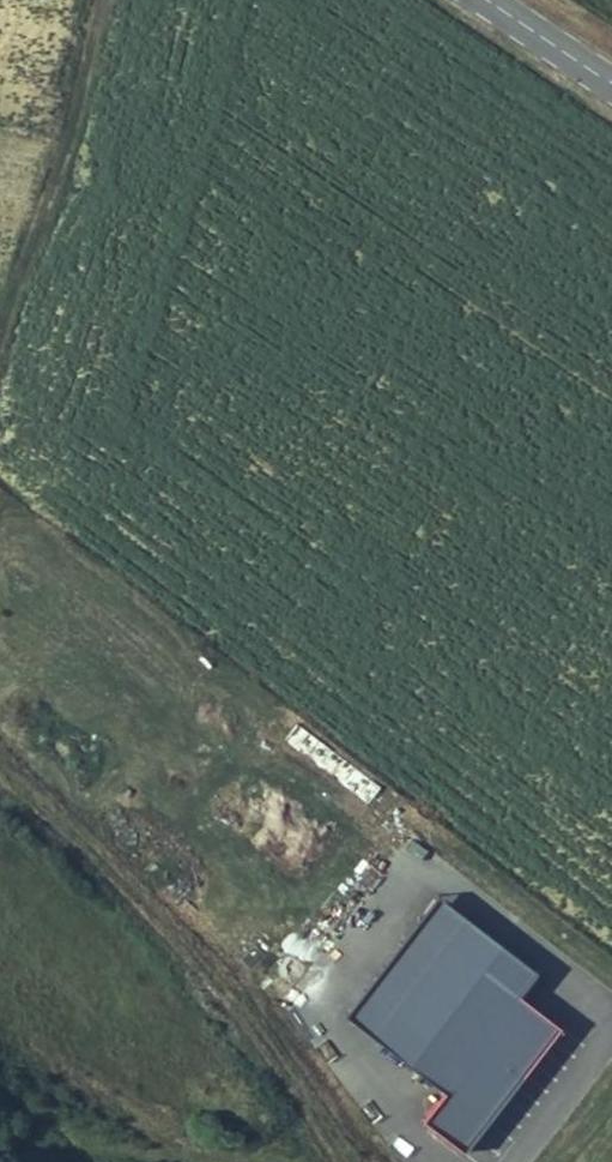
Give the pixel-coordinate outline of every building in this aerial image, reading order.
[(537,976),(438,903),(349,1023),(449,1097),(423,1132),(459,1159),(555,1029),(518,1002),(537,976)] [(279,992),(313,961),(300,946),(266,977),(279,992)]
